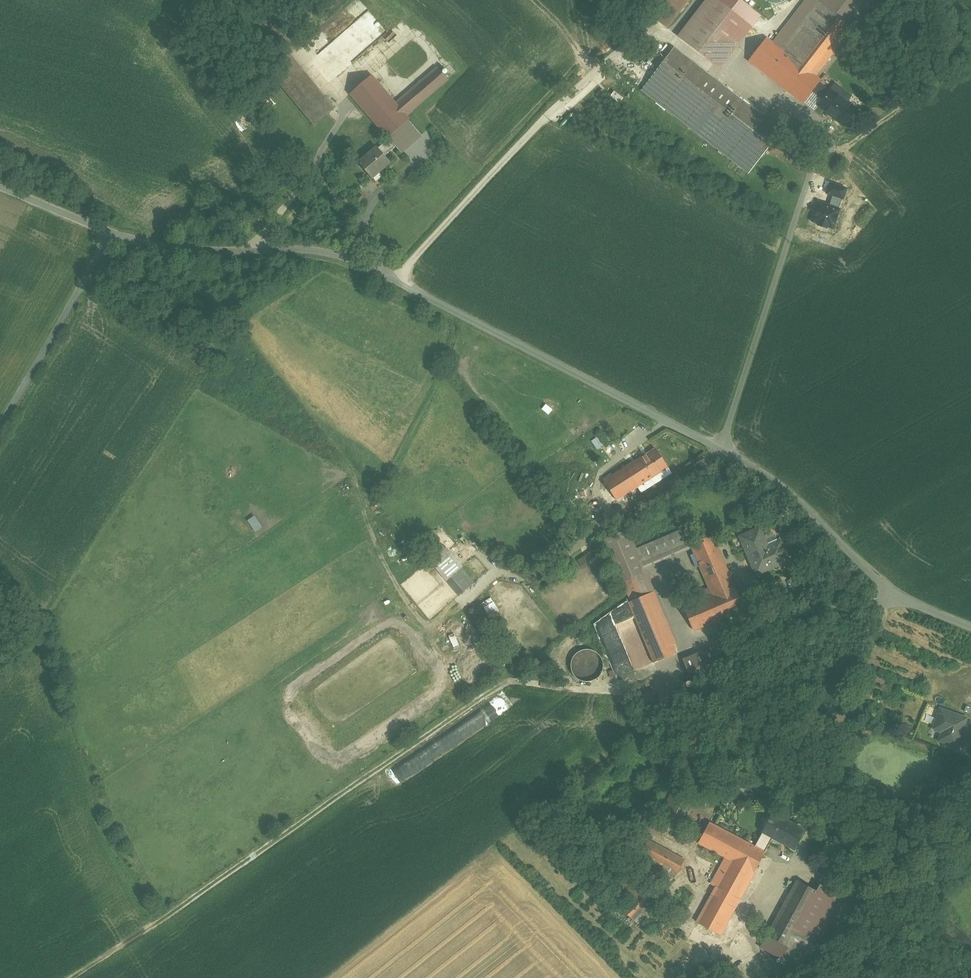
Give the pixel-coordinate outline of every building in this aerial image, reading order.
[(716,0),(708,0),(680,37),(714,64),(746,23),(716,0)] [(819,2),(782,51),(767,39),(750,60),(804,102),(812,91),(819,83),(821,81),(816,77),(853,28),(819,2)] [(671,5),(659,21),(668,28),(680,12),(671,5)] [(664,45),(662,56),(668,57),(671,46),(664,45)] [(781,131),(675,49),(654,76),(702,114),(691,128),(749,172),(781,131)] [(335,108),(288,53),(269,69),(315,125),(335,108)] [(396,105),(372,76),(352,94),(389,137),(409,120),(406,117),(449,80),(438,68),(396,105)] [(857,109),(847,102),(851,96),(846,92),(841,97),(832,89),(830,91),(819,83),(812,91),(823,100),(819,105),(844,125),(857,109)] [(602,89),(596,95),(600,99),(606,93),(602,89)] [(620,103),(623,98),(613,91),(610,97),(620,103)] [(389,137),(389,138),(396,147),(402,153),(422,135),(409,120),(389,137)] [(378,148),(360,163),(373,178),(372,177),(383,168),(383,169),(391,163),(385,156),(396,147),(390,139),(379,148),(378,148)] [(784,145),(779,142),(776,146),(780,150),(784,145)] [(744,178),(748,173),(731,162),(727,167),(744,178)] [(591,441),(597,450),(604,445),(598,436),(591,441)] [(656,449),(627,467),(639,486),(642,492),(672,473),(656,449)] [(627,467),(605,481),(617,500),(639,486),(627,467)] [(254,516),(247,521),(255,533),(262,528),(254,516)] [(760,528),(741,537),(757,574),(789,560),(780,541),(768,546),(760,528)] [(685,529),(636,550),(643,565),(691,545),(692,545),(685,529)] [(714,595),(684,607),(694,630),(744,609),(735,586),(734,586),(712,536),(692,545),(714,595)] [(475,583),(446,548),(431,561),(459,595),(475,583)] [(596,549),(586,557),(591,564),(601,557),(596,549)] [(643,573),(623,581),(632,601),(651,593),(643,573)] [(632,601),(629,602),(654,663),(676,653),(651,593),(632,601)] [(491,597),(481,603),(490,617),(500,611),(491,597)] [(764,632),(746,637),(749,648),(767,643),(764,632)] [(732,640),(685,659),(694,683),(742,664),(732,640)] [(602,672),(603,666),(602,660),(599,655),(593,652),(587,651),(581,652),(576,656),(573,661),(572,667),(573,673),(577,678),(582,681),(588,682),(594,681),(599,677),(602,672)] [(966,718),(941,709),(934,729),(935,729),(936,726),(950,731),(945,742),(956,746),(961,734),(960,733),(963,726),(966,718)] [(805,830),(774,813),(756,846),(765,851),(773,837),(795,848),(805,830)] [(756,846),(710,822),(699,843),(726,857),(711,884),(717,887),(698,922),(720,935),(766,852),(765,851),(756,846)] [(685,859),(648,839),(638,858),(675,878),(685,859)] [(798,881),(761,948),(782,959),(779,964),(796,974),(815,937),(820,940),(844,896),(822,885),(818,892),(798,881)] [(644,891),(625,911),(637,922),(656,902),(644,891)]
